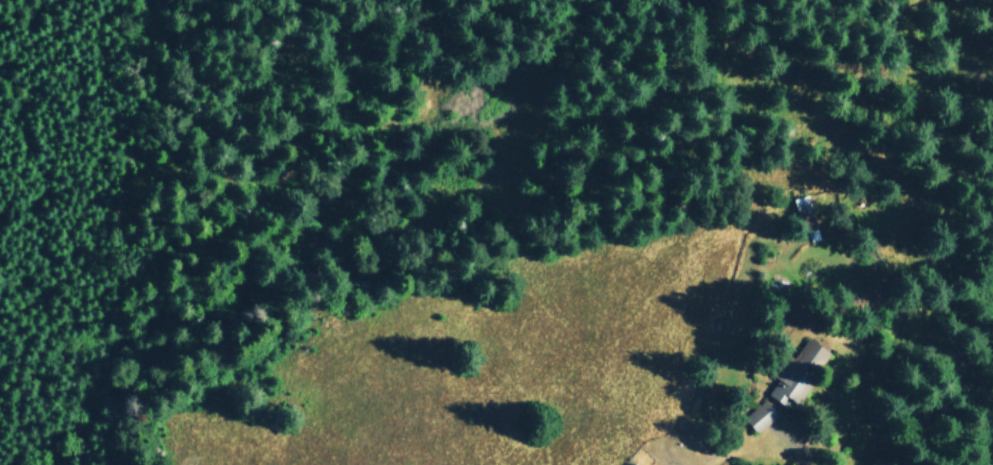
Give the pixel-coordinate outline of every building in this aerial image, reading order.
[(793,197),(799,233),(816,230),(809,194),(793,197)] [(830,353),(811,340),(797,359),(790,355),(775,377),(777,378),(767,393),(786,406),(791,397),(797,401),(830,353)] [(756,432),(778,415),(765,400),(744,417),(756,432)]
